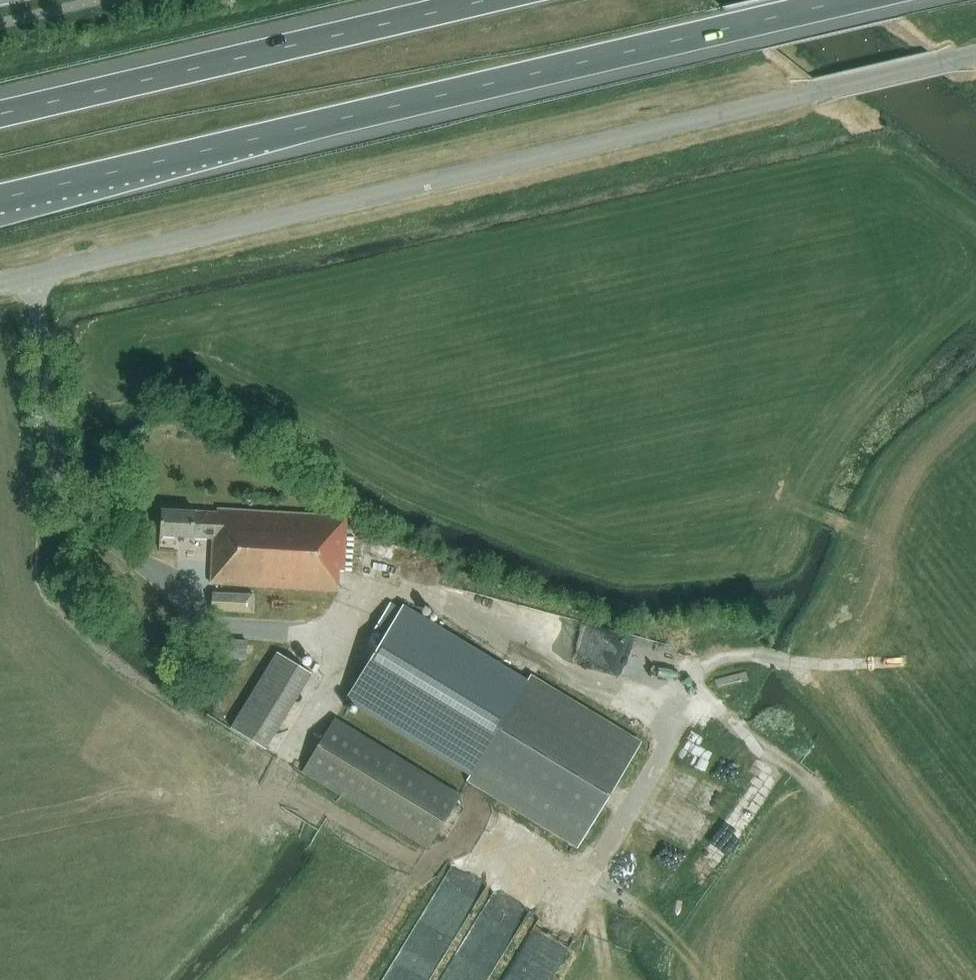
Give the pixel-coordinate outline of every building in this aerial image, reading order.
[(344,572),(348,516),(219,509),(219,513),(162,510),(161,536),(214,538),(211,584),(339,592),(340,572),(344,572)] [(254,613),(255,593),(212,591),(211,611),(254,613)] [(577,844),(638,743),(530,677),(525,685),(391,603),(375,630),(386,636),(350,695),(474,771),(480,775),(475,783),(577,844)] [(247,660),(247,638),(208,636),(206,657),(247,660)] [(311,673),(275,651),(228,728),(264,750),(311,673)] [(428,848),(460,795),(336,719),(303,772),(428,848)]
